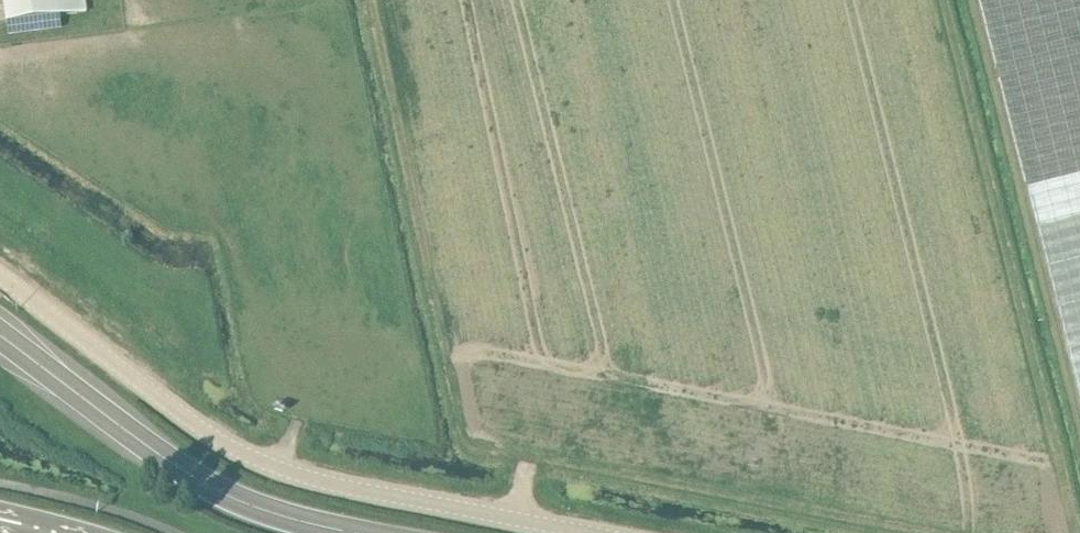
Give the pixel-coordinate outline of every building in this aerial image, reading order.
[(5,26),(87,16),(85,0),(1,0),(5,26)] [(1024,187),(1079,405),(1079,0),(977,0),(1024,187)]
